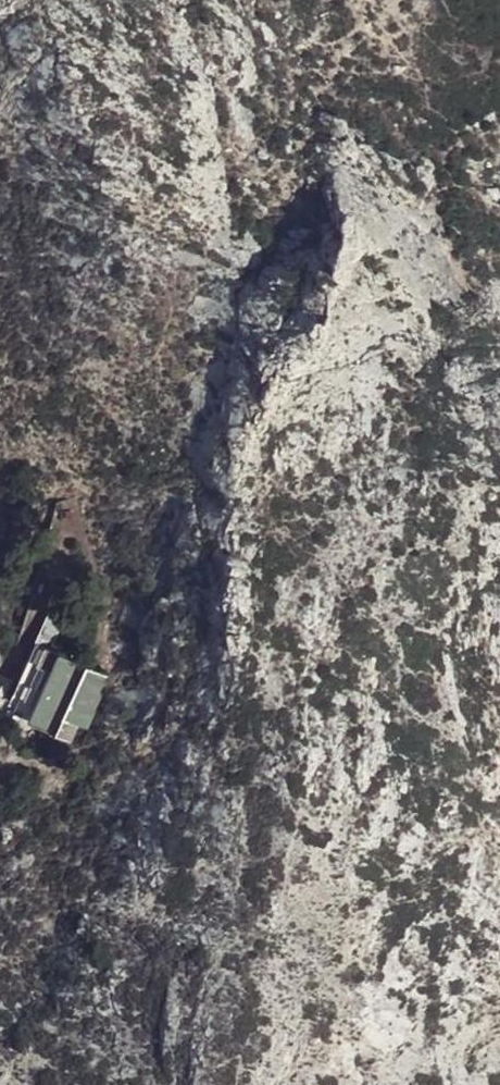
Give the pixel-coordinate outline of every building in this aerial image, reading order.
[(84,665),(54,654),(28,720),(58,731),(84,665)] [(77,738),(102,673),(84,665),(58,731),(77,738)]
